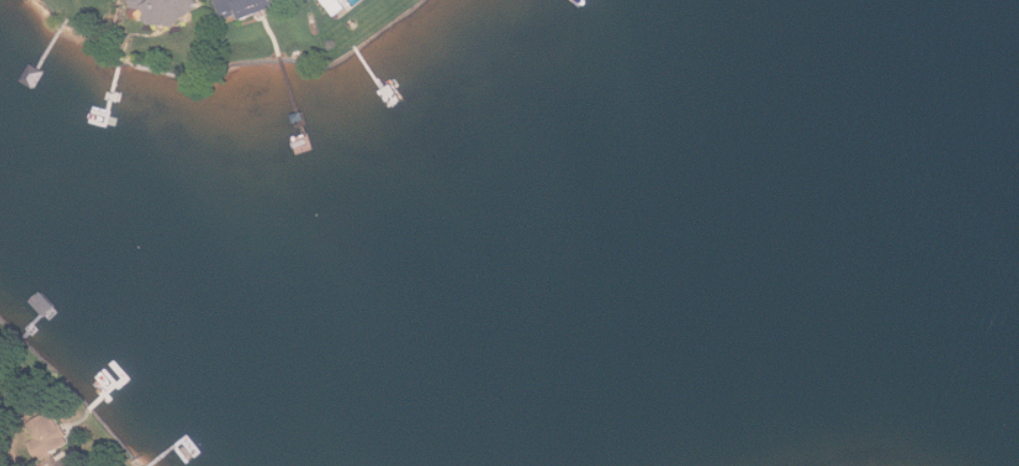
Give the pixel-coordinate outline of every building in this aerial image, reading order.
[(134,6),(148,8),(146,21),(194,27),(197,0),(134,0),(134,6)] [(227,19),(241,14),(236,0),(220,0),(227,19)] [(246,12),(256,8),(258,13),(282,5),(280,0),(242,0),(246,12)] [(339,16),(351,7),(346,1),(347,0),(327,0),(339,16)] [(44,292),(59,307),(47,318),(33,302),(44,292)] [(56,411),(67,430),(69,429),(71,432),(69,433),(75,443),(43,462),(32,443),(39,439),(30,425),(56,411)] [(73,458),(77,465),(59,465),(73,458)]
